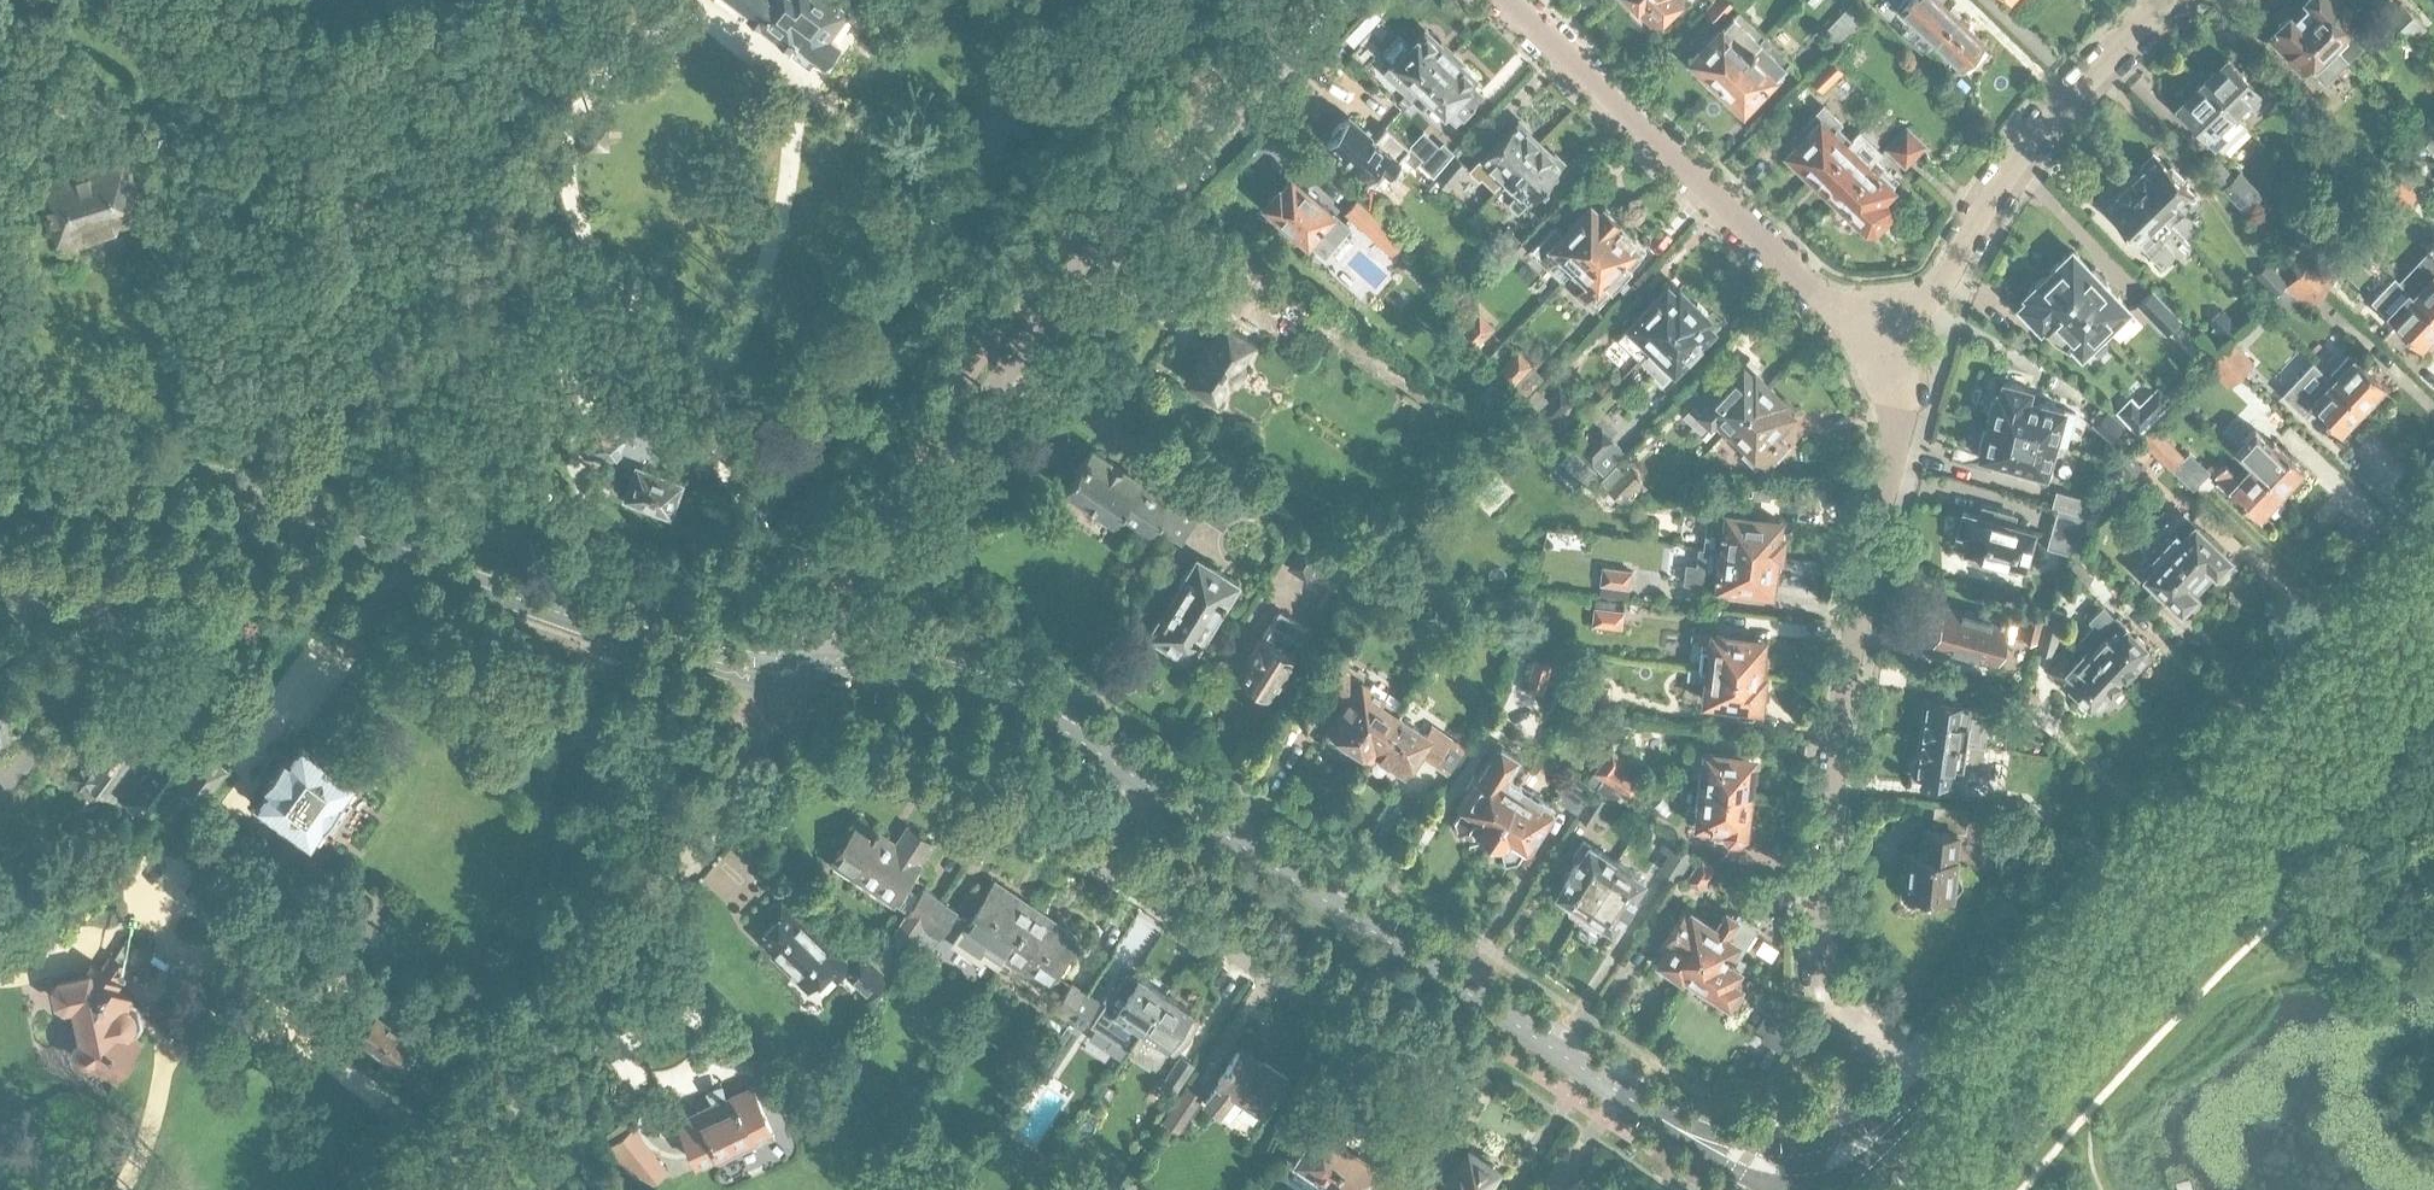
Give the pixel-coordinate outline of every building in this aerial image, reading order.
[(848,7),(838,0),(737,0),(751,10),(749,14),(790,44),(794,39),(824,60),(838,41),(828,34),(848,7)] [(1659,21),(1680,0),(1639,0),(1659,21)] [(1741,0),(1715,0),(1706,9),(1720,22),(1741,0)] [(1867,10),(1857,0),(1855,0),(1825,30),(1836,41),(1867,10)] [(1898,7),(1899,11),(1906,18),(1909,18),(1910,18),(1962,69),(1986,44),(1940,0),(1905,0),(1898,7)] [(2310,2),(2302,10),(2332,41),(2348,58),(2362,44),(2347,29),(2358,19),(2346,7),(2351,2),(2349,0),(2308,0),(2310,2)] [(2415,41),(2427,28),(2401,0),(2392,0),(2384,7),(2400,24),(2415,41)] [(1717,84),(1765,34),(1739,8),(1691,59),(1717,84)] [(2348,58),(2332,41),(2302,10),(2294,18),(2289,13),(2277,25),(2279,28),(2270,37),(2303,71),(2310,64),(2325,80),(2348,58)] [(1394,61),(1385,71),(1411,96),(1452,53),(1427,29),(1420,37),(1417,35),(1409,44),(1400,35),(1384,52),(1394,61)] [(1744,109),(1770,81),(1791,59),(1765,34),(1717,84),(1744,109)] [(1830,57),(1839,65),(1851,52),(1842,44),(1830,56),(1830,57)] [(1336,50),(1327,61),(1338,71),(1347,60),(1336,50)] [(1411,96),(1424,109),(1432,101),(1455,123),(1484,93),(1472,83),(1477,78),(1452,53),(1411,96)] [(2270,100),(2252,81),(2228,55),(2202,79),(2246,126),(2246,125),(2235,113),(2249,100),(2255,107),(2257,105),(2261,109),(2270,100)] [(1843,69),(1839,65),(1830,57),(1810,77),(1823,90),(1843,69)] [(2221,150),(2246,126),(2202,79),(2177,104),(2221,150)] [(2295,113),(2306,102),(2289,84),(2278,95),(2295,113)] [(145,127),(131,132),(135,146),(155,140),(151,124),(163,120),(161,113),(143,119),(145,127)] [(1412,148),(1409,146),(1387,126),(1375,140),(1349,117),(1327,142),(1367,177),(1377,166),(1388,175),(1401,160),(1399,158),(1402,154),(1415,166),(1419,162),(1423,157),(1412,148)] [(1814,177),(1847,142),(1821,117),(1787,152),(1814,177)] [(1496,188),(1502,182),(1541,140),(1518,118),(1471,168),(1480,177),(1482,175),(1496,188)] [(1897,136),(1916,155),(1927,144),(1907,125),(1897,136)] [(593,147),(612,147),(612,127),(593,127),(593,147)] [(1424,133),(1412,148),(1423,157),(1419,162),(1435,176),(1449,160),(1454,153),(1443,144),(1440,147),(1424,133)] [(1905,166),(1916,155),(1897,136),(1886,147),(1905,166)] [(1541,140),(1502,182),(1515,195),(1510,199),(1510,202),(1505,207),(1514,216),(1564,163),(1541,140)] [(1836,199),(1870,164),(1847,142),(1814,177),(1836,199)] [(2128,177),(2169,219),(2184,235),(2199,220),(2193,214),(2205,203),(2155,151),(2128,177)] [(127,152),(38,179),(57,239),(84,231),(84,233),(87,232),(96,236),(111,231),(115,223),(118,222),(118,220),(145,212),(127,152)] [(1449,160),(1435,176),(1449,188),(1468,165),(1454,153),(1449,160)] [(2214,155),(2202,167),(2242,209),(2258,194),(2237,172),(2233,175),(2214,155)] [(1870,164),(1836,199),(1867,228),(1876,227),(1890,213),(1889,204),(1884,198),(1894,187),(1870,164)] [(2409,186),(2416,179),(2402,165),(2382,186),(2404,207),(2416,194),(2409,186)] [(1280,184),(1264,202),(1325,255),(1350,226),(1293,177),(1284,188),(1280,184)] [(2156,231),(2169,219),(2128,177),(2101,203),(2163,267),(2174,256),(2175,252),(2174,250),(2156,231)] [(1556,224),(1531,250),(1562,280),(1569,272),(1620,219),(1605,205),(1599,211),(1591,203),(1564,231),(1556,224)] [(1391,252),(1403,240),(1376,214),(1365,227),(1391,252)] [(1620,219),(1569,272),(1582,284),(1575,293),(1585,302),(1593,310),(1606,296),(1598,289),(1638,248),(1629,239),(1634,233),(1620,219)] [(1514,249),(1524,238),(1510,225),(1500,235),(1514,249)] [(2129,313),(2129,307),(2074,250),(2069,250),(2048,271),(2108,333),(2129,313)] [(2401,282),(2407,288),(2433,314),(2433,255),(2430,251),(2421,260),(2414,268),(2401,282)] [(2302,268),(2325,289),(2335,278),(2313,257),(2302,268)] [(2256,274),(2276,294),(2288,282),(2268,262),(2256,274)] [(2310,305),(2325,289),(2302,268),(2294,277),(2287,284),(2310,305)] [(2087,353),(2108,333),(2048,271),(2027,291),(2027,296),(2018,304),(2040,327),(2042,324),(2053,335),(2068,344),(2070,341),(2081,353),(2087,353)] [(2375,302),(2421,346),(2430,337),(2433,339),(2433,338),(2433,314),(2407,288),(2401,282),(2398,279),(2375,302)] [(1646,352),(1694,302),(1681,288),(1676,293),(1668,285),(1627,328),(1626,327),(1617,336),(1627,345),(1633,339),(1646,352)] [(2166,332),(2180,318),(2152,290),(2139,304),(2166,332)] [(1641,358),(1656,372),(1654,374),(1663,383),(1671,374),(1670,372),(1713,327),(1705,320),(1709,315),(1694,302),(1646,352),(1641,358)] [(2208,324),(2228,344),(2232,341),(2243,330),(2223,309),(2208,324)] [(1459,314),(1449,324),(1474,348),(1494,327),(1480,313),(1470,323),(1459,314)] [(1189,379),(1219,399),(1230,381),(1232,382),(1239,381),(1248,367),(1246,360),(1245,359),(1256,342),(1226,322),(1214,340),(1211,339),(1206,340),(1197,353),(1198,358),(1201,360),(1189,379)] [(2016,329),(2009,339),(2021,347),(2028,337),(2016,329)] [(2232,341),(2228,344),(2220,352),(2243,374),(2254,363),(2232,341)] [(1498,371),(1513,385),(1533,364),(1519,350),(1498,371)] [(2328,374),(2366,410),(2379,396),(2376,393),(2384,385),(2352,354),(2352,353),(2350,351),(2328,374)] [(2230,386),(2243,374),(2220,352),(2208,364),(2230,386)] [(2366,410),(2328,374),(2327,375),(2314,363),(2294,383),(2307,396),(2306,397),(2308,400),(2340,431),(2349,422),(2352,424),(2366,410)] [(1726,429),(1769,384),(1755,370),(1753,373),(1744,364),(1697,412),(1711,425),(1716,419),(1726,429)] [(1525,397),(1546,375),(1535,365),(1515,387),(1525,397)] [(2028,398),(2030,388),(2003,380),(2000,390),(1997,389),(1995,397),(1992,396),(1987,415),(1989,415),(1988,421),(2067,443),(2075,411),(2044,402),(2028,398)] [(1769,384),(1726,429),(1754,456),(1755,454),(1769,467),(1790,445),(1774,430),(1793,411),(1781,400),(1784,398),(1769,384)] [(2118,410),(2140,432),(2171,401),(2158,388),(2139,405),(2134,400),(2129,400),(2118,410)] [(1539,411),(1551,422),(1572,400),(1560,389),(1539,411)] [(682,479),(654,469),(665,438),(647,431),(654,413),(615,399),(604,429),(598,426),(590,449),(628,463),(624,473),(632,476),(626,493),(634,496),(636,503),(658,511),(663,507),(671,510),(682,479)] [(2184,424),(2194,413),(2181,400),(2171,411),(2184,424)] [(2111,438),(2123,423),(2108,411),(2096,425),(2111,438)] [(2067,444),(2067,443),(1988,421),(1986,428),(1983,428),(1978,446),(1981,447),(1979,454),(2010,463),(2011,464),(2011,463),(2046,473),(2055,440),(2067,444)] [(2305,469),(2272,438),(2254,421),(2232,445),(2248,460),(2285,495),(2298,481),(2295,479),(2305,469)] [(2139,435),(2173,468),(2184,456),(2150,423),(2139,435)] [(1604,472),(1625,451),(1614,440),(1615,439),(1603,428),(1581,450),(1604,472)] [(2125,470),(2125,471),(2130,476),(2141,465),(2120,445),(2113,459),(2125,470)] [(1071,477),(1065,487),(1114,519),(1120,510),(1137,522),(1136,524),(1151,534),(1157,525),(1171,504),(1139,482),(1140,480),(1091,447),(1078,468),(1075,469),(1071,474),(1071,477)] [(2114,496),(2125,471),(2125,470),(2113,459),(2100,490),(2114,496)] [(2271,509),(2285,495),(2248,460),(2236,473),(2225,462),(2214,474),(2259,516),(2268,506),(2271,509)] [(1608,485),(1623,499),(1642,480),(1628,466),(1608,485)] [(1223,528),(1246,492),(1224,478),(1222,483),(1202,514),(1223,528)] [(2079,495),(2075,510),(2087,514),(2092,499),(2079,495)] [(1337,510),(1336,504),(1331,501),(1325,502),(1322,507),(1323,513),(1328,517),(1334,515),(1337,510)] [(1183,502),(1165,530),(1181,541),(1199,512),(1198,512),(1183,502)] [(2071,552),(2087,514),(2058,506),(2047,546),(2071,552)] [(1998,510),(1996,518),(1963,509),(1953,544),(1988,554),(1985,562),(2015,571),(2018,562),(2023,564),(2033,529),(2012,523),(2014,514),(1998,510)] [(1781,519),(1724,512),(1709,510),(1707,527),(1717,528),(1715,548),(1781,556),(1784,535),(1779,534),(1781,519)] [(2156,535),(2205,582),(2214,572),(2215,573),(2231,556),(2185,512),(2171,527),(2167,523),(2156,535)] [(1329,561),(1335,551),(1301,529),(1294,538),(1303,544),(1289,566),(1307,578),(1321,556),(1329,561)] [(2360,541),(2351,532),(2340,543),(2350,552),(2360,541)] [(2196,591),(2205,582),(2156,535),(2145,547),(2149,551),(2136,565),(2181,609),(2197,592),(2196,591)] [(1686,580),(1772,591),(1776,556),(1715,548),(1700,546),(1698,565),(1688,564),(1686,580)] [(1198,556),(1150,633),(1190,658),(1238,581),(1198,556)] [(2093,576),(2076,559),(2066,569),(2084,586),(2093,576)] [(1628,598),(1630,587),(1633,570),(1603,566),(1603,567),(1597,566),(1595,582),(1601,583),(1600,595),(1628,598)] [(1624,610),(1616,609),(1617,600),(1596,598),(1595,607),(1593,623),(1622,626),(1624,610)] [(2009,622),(1945,604),(1934,643),(1998,661),(2005,637),(2014,640),(2018,625),(2009,623),(2009,622)] [(2115,615),(2115,616),(2103,604),(2089,619),(2093,623),(2080,637),(2125,680),(2153,651),(2115,615)] [(1473,628),(1481,614),(1468,605),(1459,621),(1473,628)] [(1280,607),(1241,671),(1249,676),(1248,681),(1247,683),(1249,687),(1251,689),(1255,690),(1260,688),(1263,684),(1271,690),(1293,655),(1294,655),(1311,627),(1280,607)] [(2066,612),(2050,608),(2039,650),(2055,654),(2066,612)] [(2044,616),(2028,612),(2021,637),(2036,642),(2044,616)] [(1765,638),(1710,631),(1710,632),(1694,630),(1693,641),(1703,642),(1700,666),(1761,673),(1765,638)] [(2097,709),(2125,680),(2080,637),(2079,638),(2081,639),(2067,653),(2064,650),(2048,666),(2068,685),(2070,684),(2090,703),(2091,702),(2097,709)] [(1555,653),(1537,648),(1527,688),(1544,693),(1555,653)] [(1761,673),(1700,666),(1700,667),(1689,665),(1688,678),(1704,680),(1701,700),(1761,707),(1765,673),(1761,673)] [(1392,712),(1356,688),(1361,680),(1342,667),(1328,688),(1347,702),(1330,728),(1370,754),(1398,711),(1394,708),(1392,712)] [(2005,699),(2006,688),(1978,680),(1975,697),(1989,699),(1990,697),(2005,699)] [(1947,699),(1946,696),(1937,695),(1934,697),(1924,695),(1913,775),(1962,782),(1964,770),(1982,772),(1985,751),(1984,751),(1987,730),(1986,730),(1988,711),(1973,709),(1973,702),(1947,699)] [(1398,711),(1370,754),(1373,756),(1374,755),(1405,775),(1411,765),(1412,766),(1420,754),(1436,764),(1454,737),(1432,723),(1428,730),(1398,711)] [(352,758),(346,757),(308,730),(290,756),(286,753),(267,779),(271,782),(258,799),(312,838),(325,820),(334,826),(351,801),(343,795),(356,776),(355,775),(359,769),(360,764),(352,758)] [(1490,833),(1523,783),(1510,774),(1522,756),(1501,742),(1500,745),(1501,746),(1454,818),(1457,832),(1471,830),(1475,824),(1490,833)] [(207,750),(205,749),(204,748),(198,756),(183,745),(176,755),(163,745),(151,761),(154,763),(126,801),(130,805),(129,807),(151,823),(170,799),(176,790),(207,750)] [(1637,765),(1626,757),(1627,757),(1612,747),(1596,772),(1605,779),(1610,782),(1619,768),(1630,775),(1637,765)] [(1698,786),(1751,793),(1755,756),(1702,749),(1702,750),(1694,749),(1693,765),(1700,766),(1698,786)] [(1641,783),(1630,775),(1619,768),(1610,782),(1605,779),(1599,789),(1625,807),(1641,783)] [(2007,768),(1980,777),(1987,796),(2013,787),(2007,768)] [(1599,789),(1605,779),(1596,772),(1588,783),(1573,773),(1556,797),(1578,812),(1595,786),(1599,789)] [(1555,804),(1524,783),(1523,783),(1490,833),(1506,843),(1502,849),(1505,863),(1519,860),(1527,848),(1526,848),(1553,807),(1555,804)] [(1746,833),(1751,793),(1698,786),(1696,807),(1688,806),(1687,817),(1691,822),(1694,822),(1694,823),(1715,826),(1714,834),(1729,836),(1730,837),(1739,838),(1746,833)] [(1618,804),(1609,799),(1595,790),(1579,815),(1593,824),(1597,818),(1605,823),(1618,804)] [(1966,832),(1969,809),(1935,805),(1933,828),(1924,827),(1921,853),(1909,851),(1909,850),(1906,850),(1902,888),(1906,888),(1905,898),(1907,900),(1910,902),(1915,903),(1918,902),(1921,900),(1923,898),(1924,888),(1955,892),(1957,891),(1963,883),(1959,872),(1955,872),(1957,856),(1956,856),(1958,831),(1966,832)] [(831,861),(895,903),(923,861),(922,861),(934,842),(908,825),(897,842),(874,827),(873,830),(858,820),(831,861)] [(1677,877),(1679,875),(1692,854),(1693,852),(1669,837),(1661,848),(1669,853),(1661,867),(1677,877)] [(1585,910),(1618,859),(1591,841),(1559,892),(1569,898),(1568,899),(1571,901),(1571,905),(1577,909),(1582,908),(1585,910)] [(1702,856),(1700,859),(1692,854),(1679,875),(1686,880),(1687,879),(1700,888),(1716,864),(1702,856)] [(1618,859),(1585,910),(1588,912),(1588,916),(1595,920),(1599,920),(1602,922),(1603,921),(1612,927),(1645,876),(1618,859)] [(1004,959),(1038,908),(995,879),(961,930),(1004,959)] [(923,926),(940,898),(925,888),(898,929),(914,940),(923,926)] [(958,910),(941,898),(940,898),(923,926),(940,937),(958,910)] [(800,924),(803,921),(783,900),(770,913),(779,921),(762,939),(776,953),(773,955),(796,978),(799,976),(813,990),(830,973),(839,981),(852,968),(818,935),(814,938),(800,924)] [(1719,927),(1716,925),(1685,905),(1658,946),(1663,950),(1657,959),(1682,975),(1684,972),(1688,974),(1719,927)] [(1719,927),(1688,974),(1729,1002),(1741,984),(1733,979),(1740,967),(1727,959),(1739,941),(1728,933),(1739,915),(1727,907),(1716,925),(1719,927)] [(1081,936),(1040,909),(1038,908),(1004,959),(1021,970),(1018,974),(1044,991),(1081,936)] [(889,973),(898,961),(882,946),(873,958),(889,973)] [(119,983),(130,967),(130,966),(103,949),(94,963),(92,962),(87,970),(59,976),(53,985),(57,1001),(66,1007),(74,1005),(81,1038),(79,1039),(77,1041),(76,1043),(75,1047),(75,1052),(76,1057),(78,1060),(82,1063),(86,1064),(90,1064),(97,1062),(87,1078),(108,1092),(144,1037),(135,1030),(139,1024),(136,1008),(128,1003),(134,993),(119,983)] [(889,973),(873,958),(868,953),(850,971),(872,992),(889,973)] [(1133,1043),(1166,993),(1140,975),(1114,1014),(1117,1016),(1109,1027),(1133,1043)] [(1086,991),(1085,990),(1073,983),(1055,1010),(1067,1019),(1086,991)] [(1086,991),(1067,1019),(1080,1027),(1099,1000),(1086,991)] [(1166,993),(1133,1043),(1149,1053),(1157,1042),(1168,1049),(1193,1011),(1166,993)] [(419,1040),(377,1009),(358,1036),(399,1066),(419,1040)] [(1052,1034),(1059,1023),(1051,1017),(1044,1028),(1052,1034)] [(1067,1019),(1032,1071),(1045,1080),(1052,1070),(1057,1074),(1068,1057),(1063,1053),(1080,1027),(1067,1019)] [(1231,1119),(1244,1101),(1263,1114),(1289,1075),(1242,1043),(1215,1082),(1216,1083),(1203,1101),(1221,1113),(1231,1119)] [(1176,1091),(1195,1063),(1181,1054),(1163,1082),(1176,1091)] [(745,1063),(749,1076),(775,1069),(771,1056),(745,1063)] [(753,1085),(715,1102),(677,1118),(687,1140),(670,1147),(674,1158),(691,1150),(697,1163),(718,1155),(720,1159),(774,1135),(772,1130),(753,1085)] [(1187,1085),(1164,1120),(1180,1130),(1203,1095),(1187,1085)] [(1330,1133),(1348,1098),(1328,1088),(1310,1122),(1317,1126),(1296,1160),(1319,1175),(1315,1181),(1329,1189),(1336,1189),(1338,1187),(1342,1189),(1378,1189),(1372,1186),(1384,1168),(1357,1150),(1362,1143),(1349,1136),(1345,1142),(1330,1133)] [(1500,1167),(1468,1147),(1441,1189),(1490,1189),(1489,1185),(1500,1167)] [(630,1178),(626,1180),(616,1163),(590,1178),(598,1189),(599,1189),(602,1188),(603,1189),(637,1189),(630,1178)] [(1077,1189),(1100,1189),(1081,1171),(1070,1183),(1077,1189)] [(1429,1183),(1417,1175),(1407,1189),(1424,1189),(1429,1183)]
